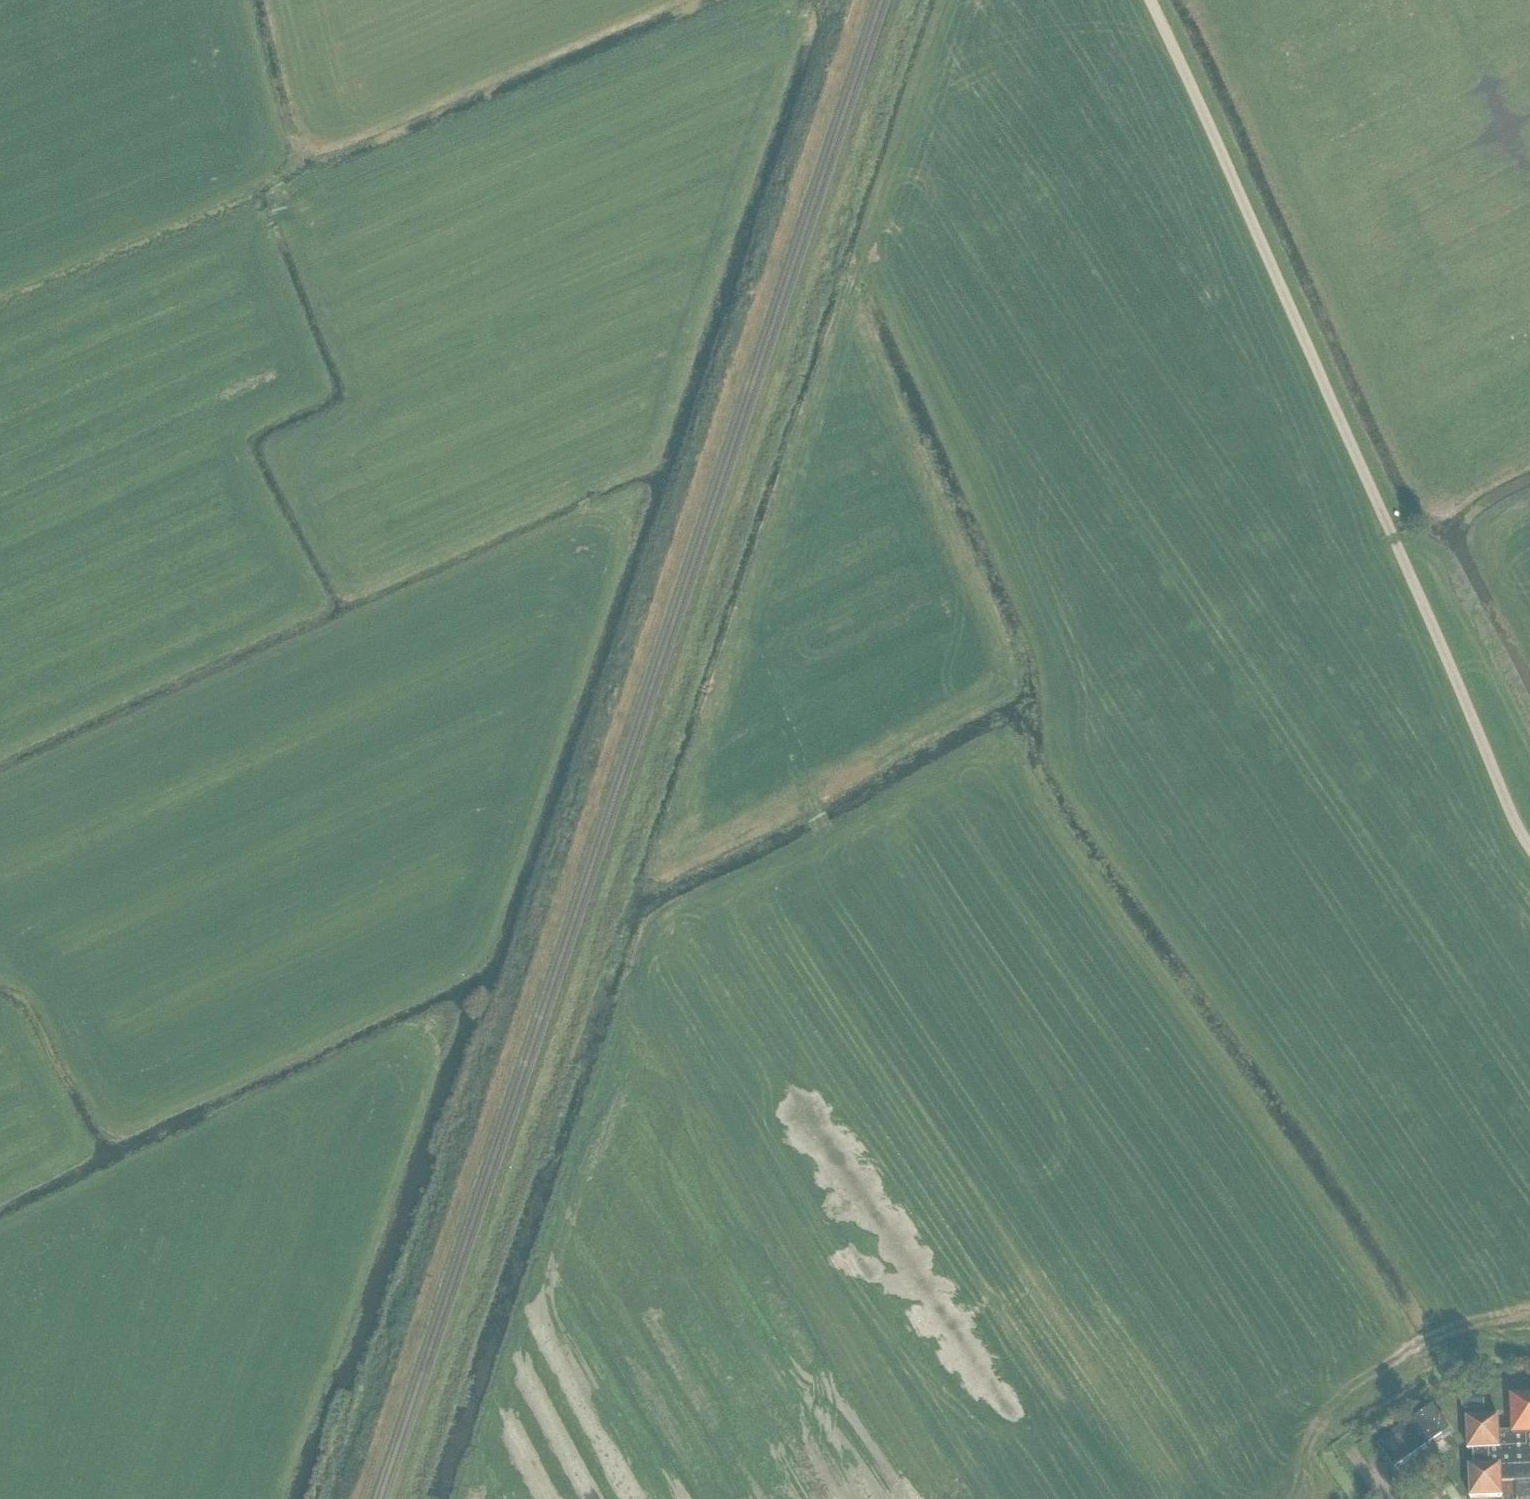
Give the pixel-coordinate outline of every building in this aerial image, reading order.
[(1511,1396),(1512,1433),(1500,1433),(1499,1417),(1467,1419),(1468,1451),(1473,1451),(1474,1467),(1469,1467),(1470,1498),(1502,1498),(1502,1481),(1529,1480),(1529,1395),(1511,1396)] [(1450,1431),(1433,1407),(1378,1446),(1395,1470),(1450,1431)] [(1415,1498),(1423,1491),(1415,1479),(1406,1485),(1415,1498)]
